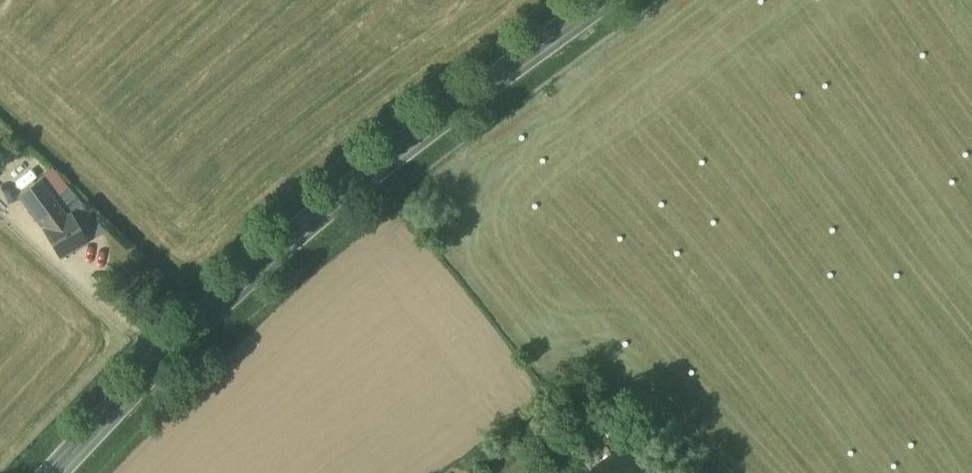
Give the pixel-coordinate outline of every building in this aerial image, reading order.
[(20,194),(45,228),(66,215),(40,180),(20,194)] [(66,215),(45,228),(62,256),(89,239),(72,211),(66,215)]
